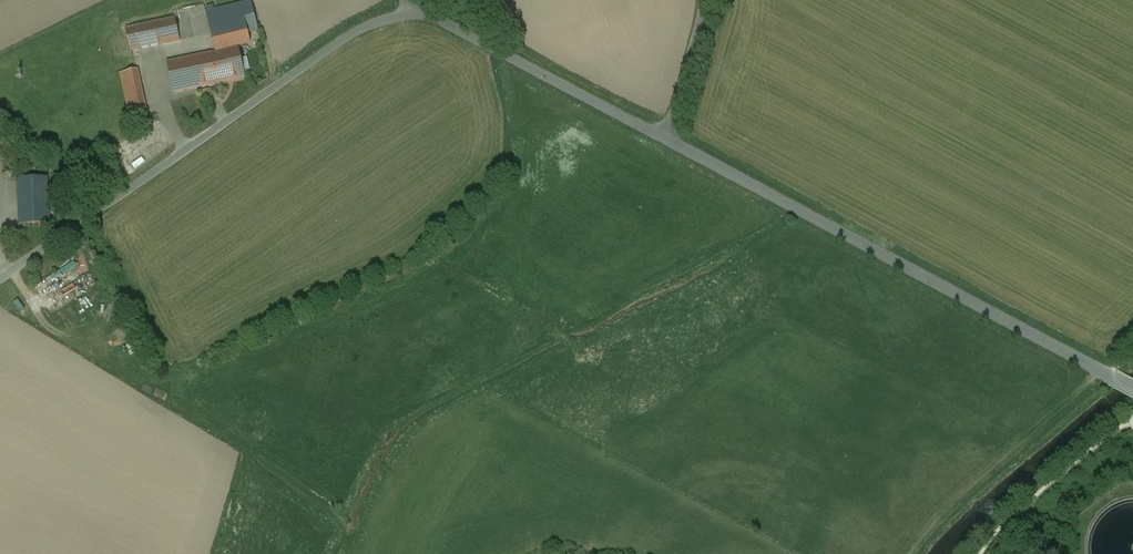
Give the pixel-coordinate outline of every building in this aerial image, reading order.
[(173,2),(174,4),(175,6),(176,9),(178,10),(180,11),(182,12),(184,13),(187,13),(189,13),(191,12),(193,11),(195,10),(197,8),(198,6),(199,5),(199,3),(200,2),(200,0),(173,0),(173,2)] [(251,2),(206,13),(215,52),(250,43),(248,33),(258,30),(251,2)] [(173,12),(152,16),(153,23),(175,19),(173,12)] [(153,23),(125,29),(130,51),(179,40),(175,19),(153,23)] [(237,49),(211,55),(211,54),(168,63),(175,92),(244,77),(242,72),(249,70),(247,58),(240,59),(237,49)] [(137,70),(120,73),(129,112),(145,109),(137,70)] [(145,109),(129,112),(130,120),(147,116),(145,109)] [(11,134),(0,134),(0,157),(11,157),(11,134)] [(47,179),(17,180),(19,225),(49,224),(47,179)]
